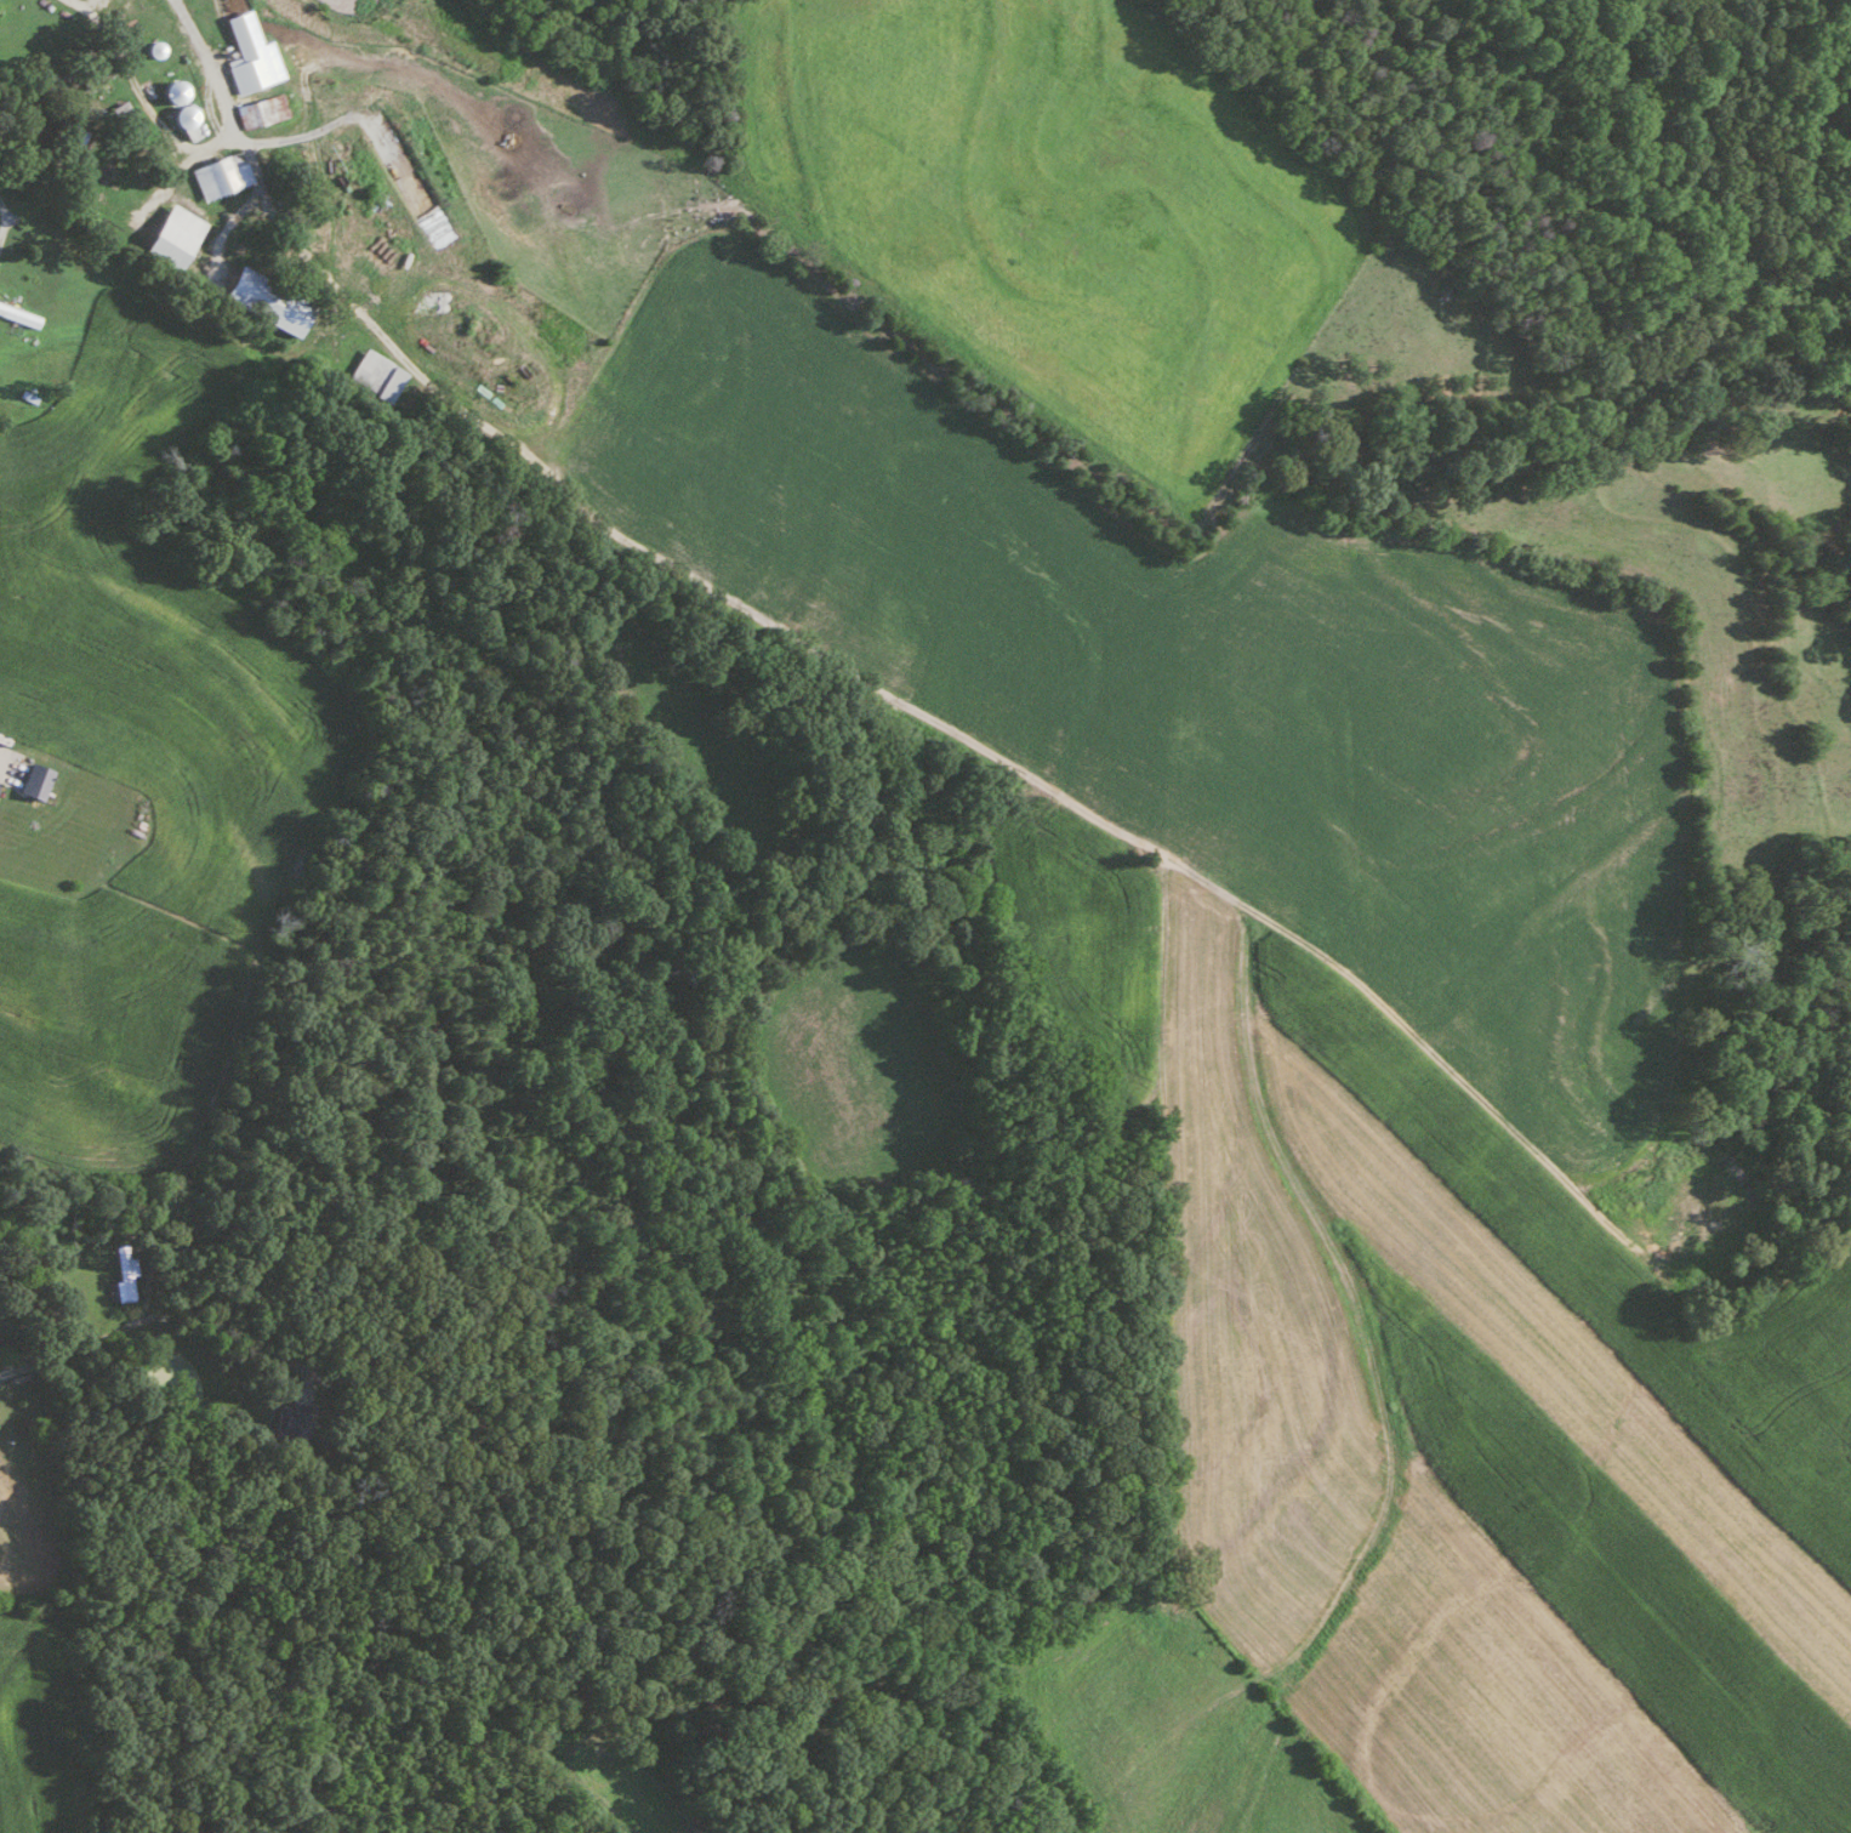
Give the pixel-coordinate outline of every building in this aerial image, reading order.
[(281,76),(268,38),(257,42),(246,7),(222,15),(236,58),(224,63),(234,92),(281,76)] [(234,104),(240,127),(287,114),(281,90),(234,104)] [(187,166),(199,198),(248,180),(236,148),(187,166)] [(137,249),(171,269),(199,221),(165,201),(137,249)] [(292,332),(304,304),(253,282),(257,274),(231,262),(215,299),(292,332)] [(33,326),(37,315),(0,303),(0,315),(33,326)] [(404,370),(362,346),(345,376),(386,401),(404,370)] [(15,793),(39,800),(48,769),(25,762),(15,793)]
